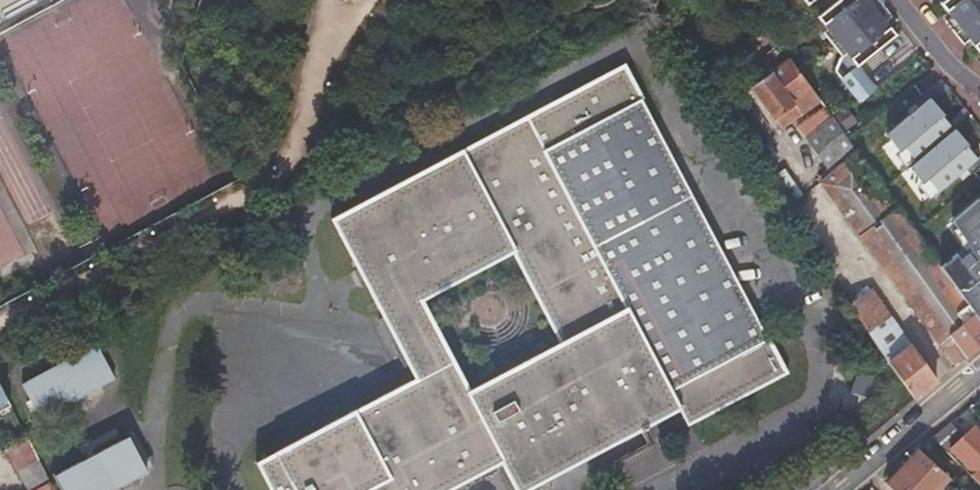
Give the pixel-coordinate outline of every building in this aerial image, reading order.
[(881,6),(876,0),(839,0),(817,18),(837,42),(881,6)] [(954,33),(965,24),(979,12),(979,0),(944,0),(940,3),(951,17),(945,21),(954,33)] [(890,17),(881,6),(837,42),(856,67),(895,36),(884,22),(890,17)] [(979,53),(979,12),(965,24),(954,33),(962,43),(968,39),(979,53)] [(779,127),(817,100),(787,59),(750,87),(779,127)] [(780,374),(621,69),(541,110),(507,128),(330,220),(381,317),(375,320),(408,383),(255,463),(268,489),(442,489),(498,461),(513,489),(519,489),(635,429),(643,425),(675,409),(683,425),(780,374)] [(786,126),(821,174),(854,151),(846,139),(844,137),(843,136),(819,102),(786,126)] [(504,121),(507,128),(541,110),(537,104),(504,121)] [(956,365),(979,345),(979,322),(854,151),(821,174),(817,177),(828,190),(956,365)] [(847,305),(914,400),(936,382),(908,344),(907,345),(867,291),(847,305)] [(93,345),(20,384),(29,400),(24,402),(29,411),(33,409),(38,418),(111,379),(93,345)] [(867,397),(873,376),(857,371),(850,392),(867,397)] [(950,422),(931,437),(946,451),(949,447),(961,436),(950,422)] [(969,474),(979,484),(979,432),(973,425),(961,436),(949,447),(972,472),(969,474)] [(48,481),(25,437),(3,449),(25,489),(31,489),(35,488),(48,481)] [(54,475),(62,489),(112,489),(145,473),(126,437),(54,475)] [(917,448),(885,484),(893,489),(935,489),(948,477),(917,448)] [(948,477),(935,489),(950,489),(956,484),(948,477)] [(48,481),(35,488),(31,489),(53,489),(48,481)]
